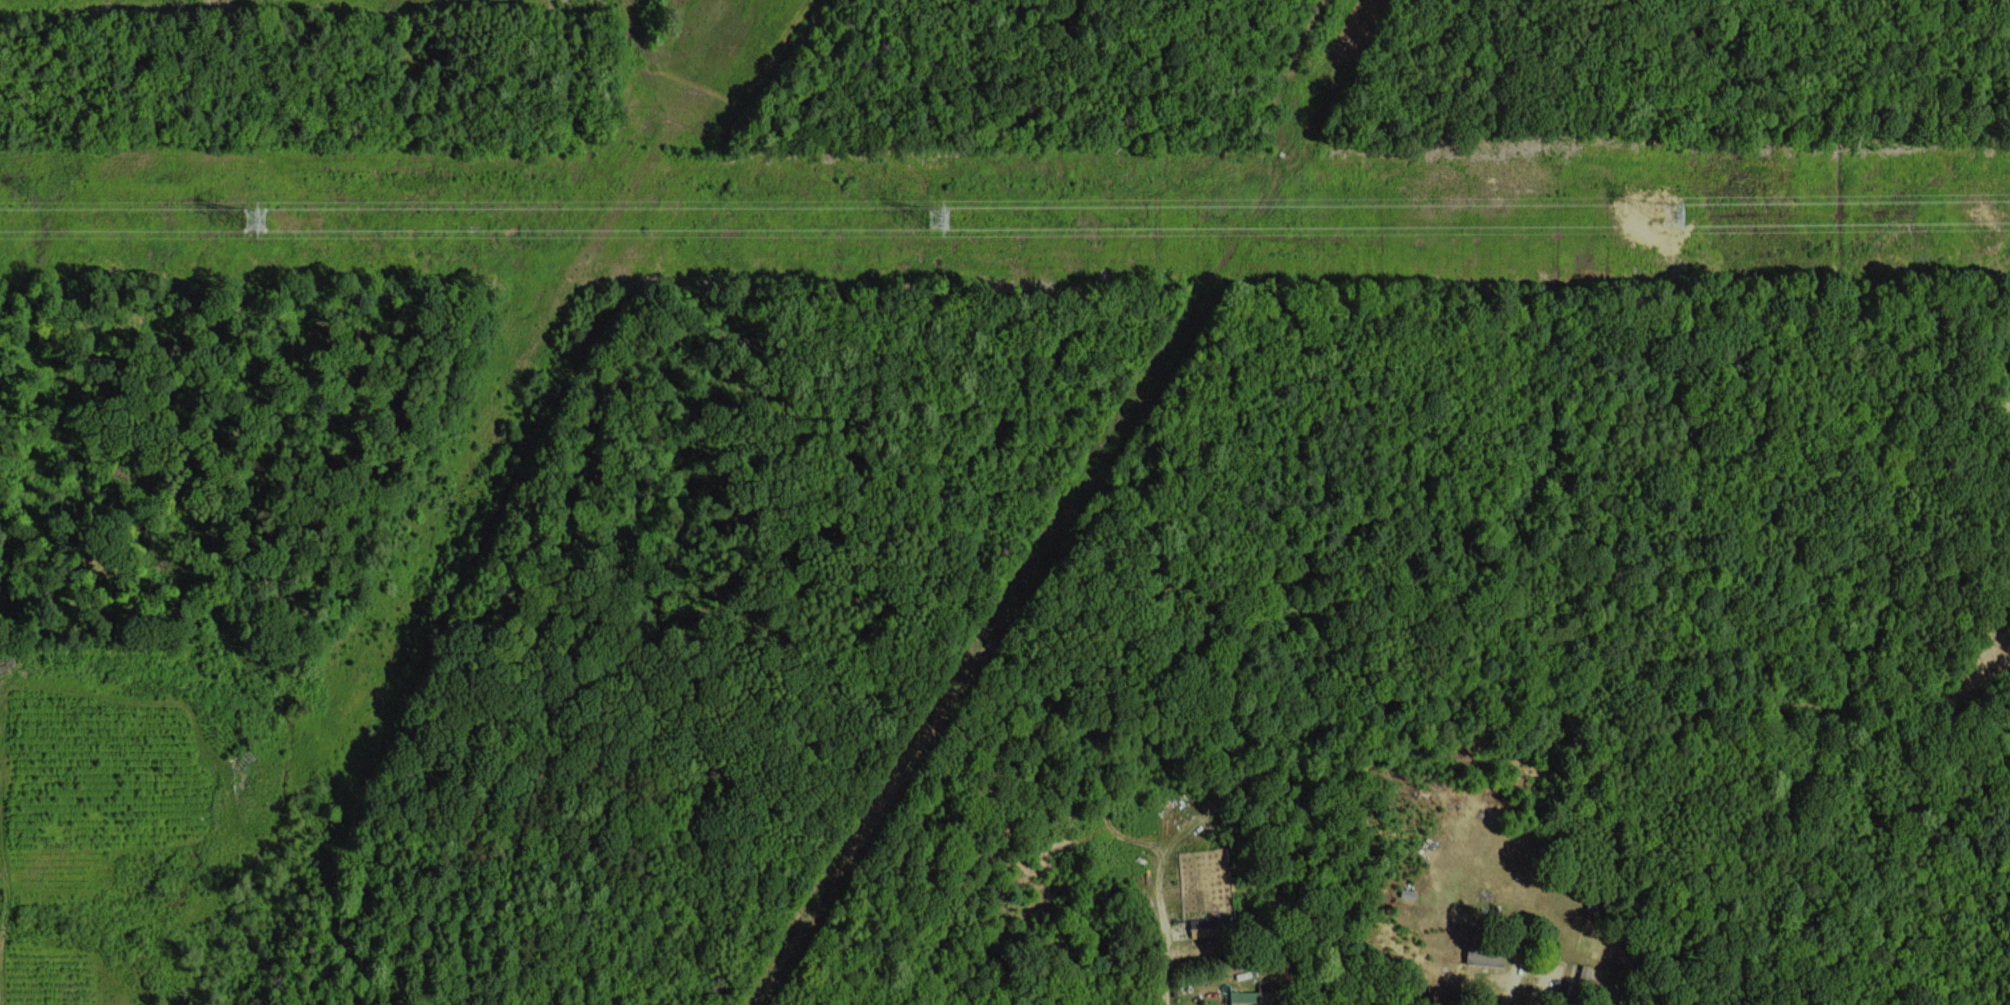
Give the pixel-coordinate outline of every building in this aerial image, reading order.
[(1503,949),(1465,948),(1465,964),(1502,965),(1503,949)] [(1259,991),(1230,992),(1230,1004),(1260,1004),(1259,991)]
